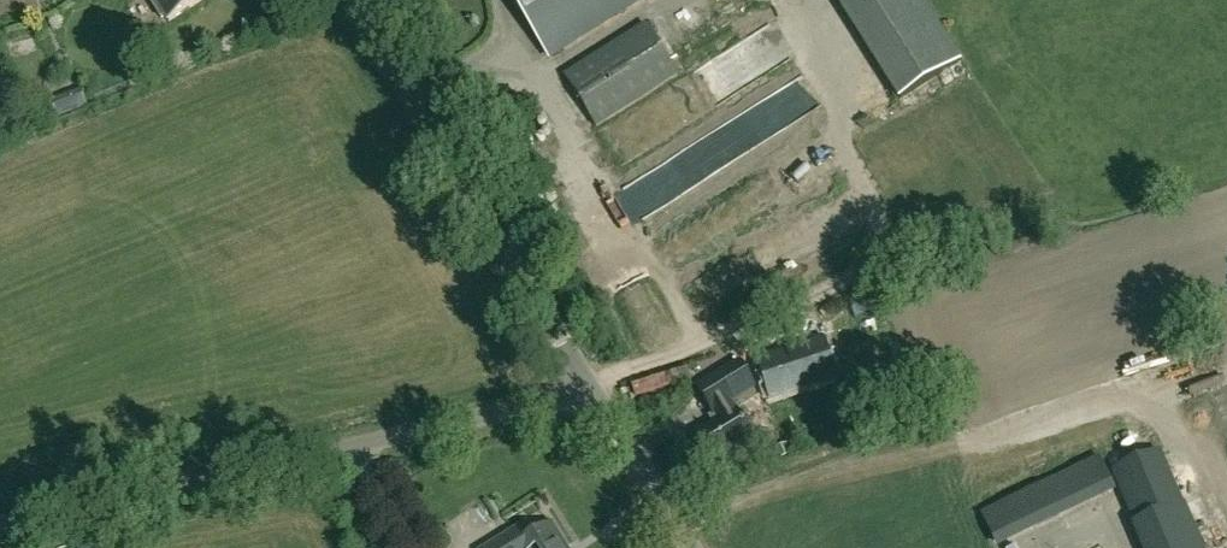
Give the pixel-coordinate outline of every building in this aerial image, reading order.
[(166,17),(169,23),(202,2),(201,0),(153,0),(150,1),(162,19),(166,17)] [(637,0),(511,0),(547,57),(637,0)] [(596,128),(677,76),(645,26),(564,77),(596,128)] [(75,74),(52,85),(62,107),(86,96),(75,74)] [(551,169),(569,159),(561,145),(543,154),(551,169)] [(833,217),(821,222),(831,245),(844,239),(833,217)] [(768,402),(833,384),(822,344),(757,363),(768,402)] [(759,439),(735,402),(759,388),(742,360),(698,387),(714,412),(716,411),(722,419),(697,435),(716,466),(720,463),(722,467),(732,461),(730,458),(754,443),(753,442),(759,439)] [(1162,453),(1113,474),(1144,547),(1201,547),(1162,453)] [(1115,493),(1099,457),(979,514),(996,547),(1001,547),(1115,493)] [(490,547),(566,547),(552,527),(535,538),(526,525),(490,547)]
